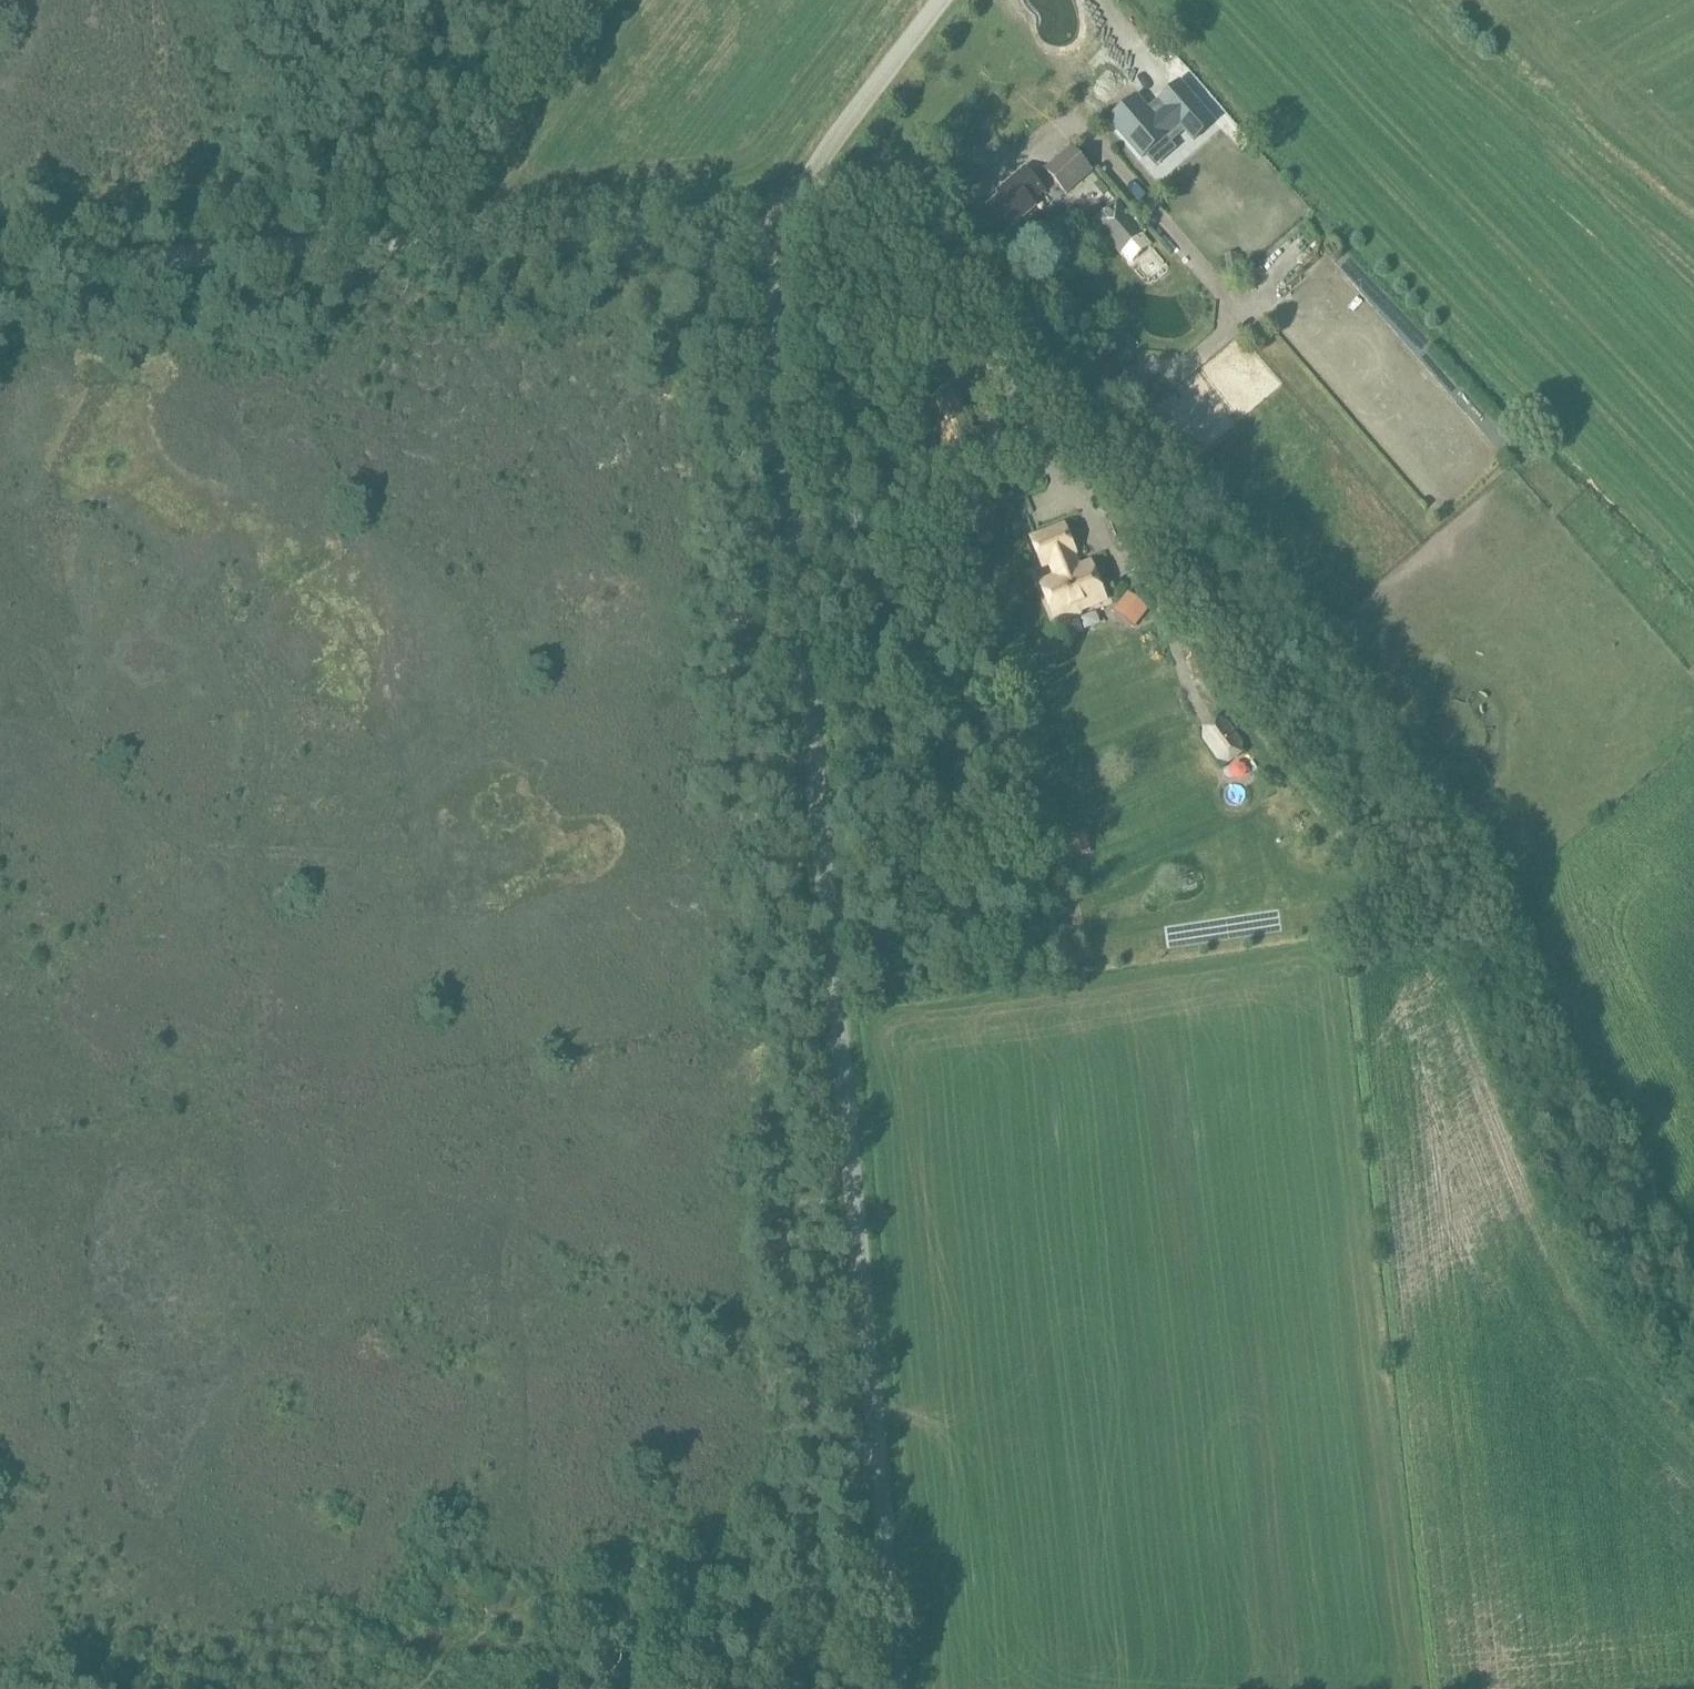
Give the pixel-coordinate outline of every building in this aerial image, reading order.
[(1170,134),(1169,134),(1137,98),(1110,121),(1142,158),(1161,141),(1173,154),(1166,160),(1181,180),(1203,160),(1187,142),(1181,147),(1170,134)] [(1072,147),(1046,171),(1067,196),(1094,172),(1072,147)] [(1034,203),(1046,193),(1025,169),(996,194),(999,198),(986,209),(1008,234),(1038,208),(1034,203)] [(1150,247),(1141,237),(1145,233),(1135,223),(1133,225),(1116,205),(1095,224),(1121,254),(1124,252),(1127,255),(1125,257),(1129,261),(1131,260),(1133,262),(1150,247)] [(1224,246),(1222,259),(1240,261),(1242,249),(1224,246)] [(1196,446),(1280,383),(1242,333),(1158,396),(1196,446)] [(1131,355),(1114,370),(1119,375),(1136,360),(1131,355)] [(926,406),(920,409),(931,436),(938,434),(945,453),(975,441),(966,418),(967,418),(957,391),(925,403),(926,406)] [(1090,569),(1078,574),(1071,556),(1077,554),(1065,527),(1033,540),(1044,568),(1051,565),(1059,581),(1047,586),(1058,615),(1101,598),(1090,569)] [(1203,726),(1203,739),(1218,760),(1229,764),(1242,753),(1243,742),(1228,721),(1218,717),(1203,726)] [(1084,830),(1064,835),(1071,859),(1091,853),(1084,830)]
